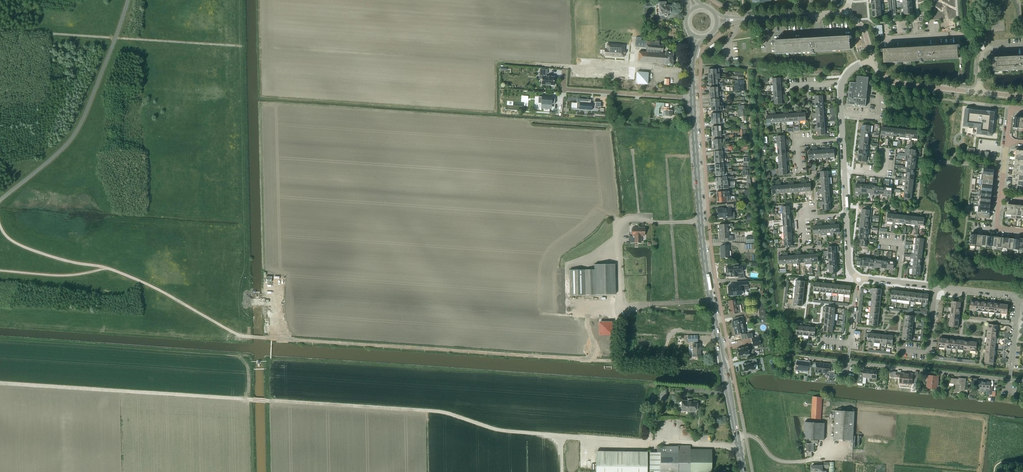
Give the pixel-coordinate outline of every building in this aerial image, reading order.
[(666,2),(658,2),(659,16),(664,15),(664,17),(668,17),(668,14),(670,14),(670,13),(671,12),(671,10),(670,9),(670,6),(666,6),(666,2)] [(636,37),(636,45),(646,46),(646,52),(638,51),(638,52),(638,62),(661,63),(661,64),(663,64),(665,64),(665,65),(672,66),(673,53),(666,52),(666,54),(663,54),(663,46),(659,46),(659,41),(655,41),(655,42),(647,41),(641,40),(642,37),(636,37)] [(810,40),(776,42),(776,53),(850,49),(850,38),(819,40),(819,38),(815,39),(815,38),(810,38),(810,40)] [(607,45),(607,55),(611,55),(611,56),(620,57),(620,56),(624,56),(624,54),(623,54),(623,52),(624,52),(624,46),(619,46),(619,45),(612,44),(612,46),(607,45)] [(918,49),(884,51),(884,61),(958,58),(958,47),(927,48),(927,47),(923,47),(918,47),(918,49)] [(1022,69),(1022,58),(993,59),(993,70),(1022,69)] [(539,74),(539,79),(542,79),(541,84),(555,85),(555,81),(554,81),(555,77),(551,77),(551,76),(547,76),(547,77),(546,77),(546,74),(547,74),(547,70),(540,69),(539,74)] [(850,82),(847,105),(852,105),(853,105),(855,105),(855,106),(855,105),(857,106),(858,106),(860,106),(866,107),(867,96),(867,95),(867,92),(868,92),(867,92),(868,88),(869,89),(869,84),(868,84),(869,81),(869,77),(857,76),(856,79),(856,80),(856,83),(850,82)] [(538,103),(550,104),(555,104),(555,98),(552,98),(552,96),(542,95),(542,97),(538,97),(538,103)] [(592,107),(600,107),(600,102),(594,102),(594,104),(590,103),(591,100),(577,99),(577,102),(577,103),(577,109),(582,110),(582,111),(589,111),(589,110),(592,110),(592,107)] [(655,113),(655,114),(655,115),(659,115),(659,114),(659,108),(660,108),(660,106),(664,106),(664,103),(656,103),(656,107),(655,107),(655,113)] [(663,115),(672,116),(672,111),(669,111),(669,108),(664,107),(663,111),(664,111),(663,115)] [(965,109),(963,126),(978,128),(977,134),(992,136),(993,124),(994,124),(994,118),(994,112),(987,111),(987,112),(973,110),(965,109)] [(858,162),(860,162),(861,162),(866,163),(866,164),(867,165),(868,162),(866,162),(867,156),(857,155),(857,158),(858,158),(858,162)] [(900,165),(900,168),(904,169),(907,170),(906,174),(914,174),(915,172),(916,172),(917,169),(907,167),(907,168),(903,167),(903,166),(900,165)] [(899,177),(898,180),(902,181),(906,182),(905,186),(913,187),(913,183),(915,184),(915,181),(906,180),(902,179),(902,178),(899,177)] [(731,217),(731,208),(734,208),(733,204),(726,205),(726,208),(718,209),(718,218),(731,217)] [(860,212),(860,215),(869,216),(871,216),(872,207),(864,206),(864,210),(862,209),(862,212),(860,212)] [(976,212),(975,220),(984,221),(985,218),(989,219),(989,213),(976,212)] [(893,222),(893,225),(891,225),(891,228),(894,229),(894,225),(895,226),(895,223),(899,223),(900,215),(897,215),(897,213),(894,213),(893,222)] [(916,228),(915,231),(918,231),(918,228),(920,228),(920,225),(924,226),(924,218),(921,217),(921,216),(918,216),(917,228),(916,228)] [(633,232),(632,236),(635,236),(635,242),(641,242),(641,238),(640,238),(641,236),(644,236),(644,228),(633,228),(633,229),(631,229),(631,232),(633,232)] [(719,239),(727,238),(727,241),(733,241),(733,235),(729,236),(729,232),(719,232),(719,239)] [(858,236),(857,239),(866,241),(870,241),(870,242),(873,243),(874,240),(870,239),(871,239),(867,238),(867,234),(859,233),(859,236),(858,236)] [(857,239),(857,242),(858,242),(858,246),(862,246),(861,249),(864,249),(868,250),(868,247),(866,246),(866,241),(857,239)] [(720,246),(721,258),(729,258),(728,245),(720,246)] [(913,259),(913,262),(921,263),(921,260),(923,260),(923,257),(910,256),(911,254),(907,254),(907,257),(910,257),(910,258),(913,259)] [(570,295),(595,295),(615,294),(615,264),(594,265),(595,269),(569,270),(570,295)] [(727,267),(725,267),(726,273),(727,273),(727,274),(729,274),(730,274),(730,273),(731,277),(734,277),(735,276),(738,276),(738,273),(742,273),(742,272),(743,272),(743,269),(742,269),(741,265),(740,265),(738,266),(736,266),(736,264),(731,264),(731,266),(727,266),(727,267)] [(796,280),(796,287),(804,288),(805,281),(804,281),(804,278),(801,278),(801,281),(796,280)] [(730,287),(728,287),(728,295),(741,295),(743,295),(743,294),(743,291),(741,291),(741,290),(741,285),(735,285),(730,285),(730,287)] [(730,313),(730,314),(740,312),(739,305),(736,305),(735,300),(728,301),(730,309),(728,309),(729,313),(730,313)] [(759,310),(759,315),(759,319),(767,319),(766,314),(765,314),(765,310),(759,310)] [(733,325),(735,335),(745,333),(742,316),(734,317),(735,321),(732,321),(732,325),(733,325)] [(611,322),(599,322),(599,334),(612,334),(611,322)] [(759,337),(751,339),(753,346),(761,345),(759,337)] [(737,349),(738,356),(745,355),(746,356),(749,355),(748,347),(744,347),(741,348),(737,349)] [(985,355),(984,365),(993,366),(994,356),(985,355)] [(742,364),(744,371),(751,370),(751,371),(755,370),(754,364),(757,364),(756,359),(749,360),(750,363),(747,363),(742,364)] [(798,361),(797,369),(797,370),(809,371),(808,373),(811,373),(812,365),(809,365),(810,363),(798,361)] [(812,365),(812,367),(816,368),(816,372),(829,373),(829,380),(834,381),(834,379),(837,379),(837,374),(835,374),(834,374),(835,368),(832,368),(832,365),(816,363),(816,364),(813,365),(812,365)] [(858,372),(857,383),(857,385),(862,386),(863,378),(876,379),(877,370),(864,369),(863,373),(858,372)] [(900,384),(912,385),(913,374),(891,372),(890,376),(892,376),(892,377),(900,378),(900,384)] [(928,375),(927,388),(937,389),(937,392),(941,393),(942,385),(938,385),(939,377),(928,375)] [(966,379),(962,378),(962,379),(950,378),(949,384),(956,384),(955,392),(964,393),(964,394),(967,395),(968,390),(965,390),(966,379)] [(978,388),(989,389),(990,389),(989,394),(992,395),(992,388),(989,387),(990,382),(979,381),(978,388)] [(811,419),(821,419),(822,397),(812,397),(811,419)] [(695,412),(695,410),(697,410),(697,407),(697,402),(691,401),(687,400),(687,401),(682,400),(681,411),(686,411),(686,413),(690,413),(690,411),(695,412)] [(853,442),(854,411),(835,410),(834,441),(853,442)] [(804,439),(824,440),(825,423),(805,422),(804,439)] [(814,443),(811,443),(806,444),(807,456),(811,456),(811,452),(814,452),(813,444),(818,444),(818,441),(814,441),(814,443)] [(690,450),(690,446),(678,445),(678,446),(657,446),(657,452),(650,452),(650,471),(710,471),(711,450),(690,450)] [(596,471),(647,471),(647,452),(596,451),(596,471)]
